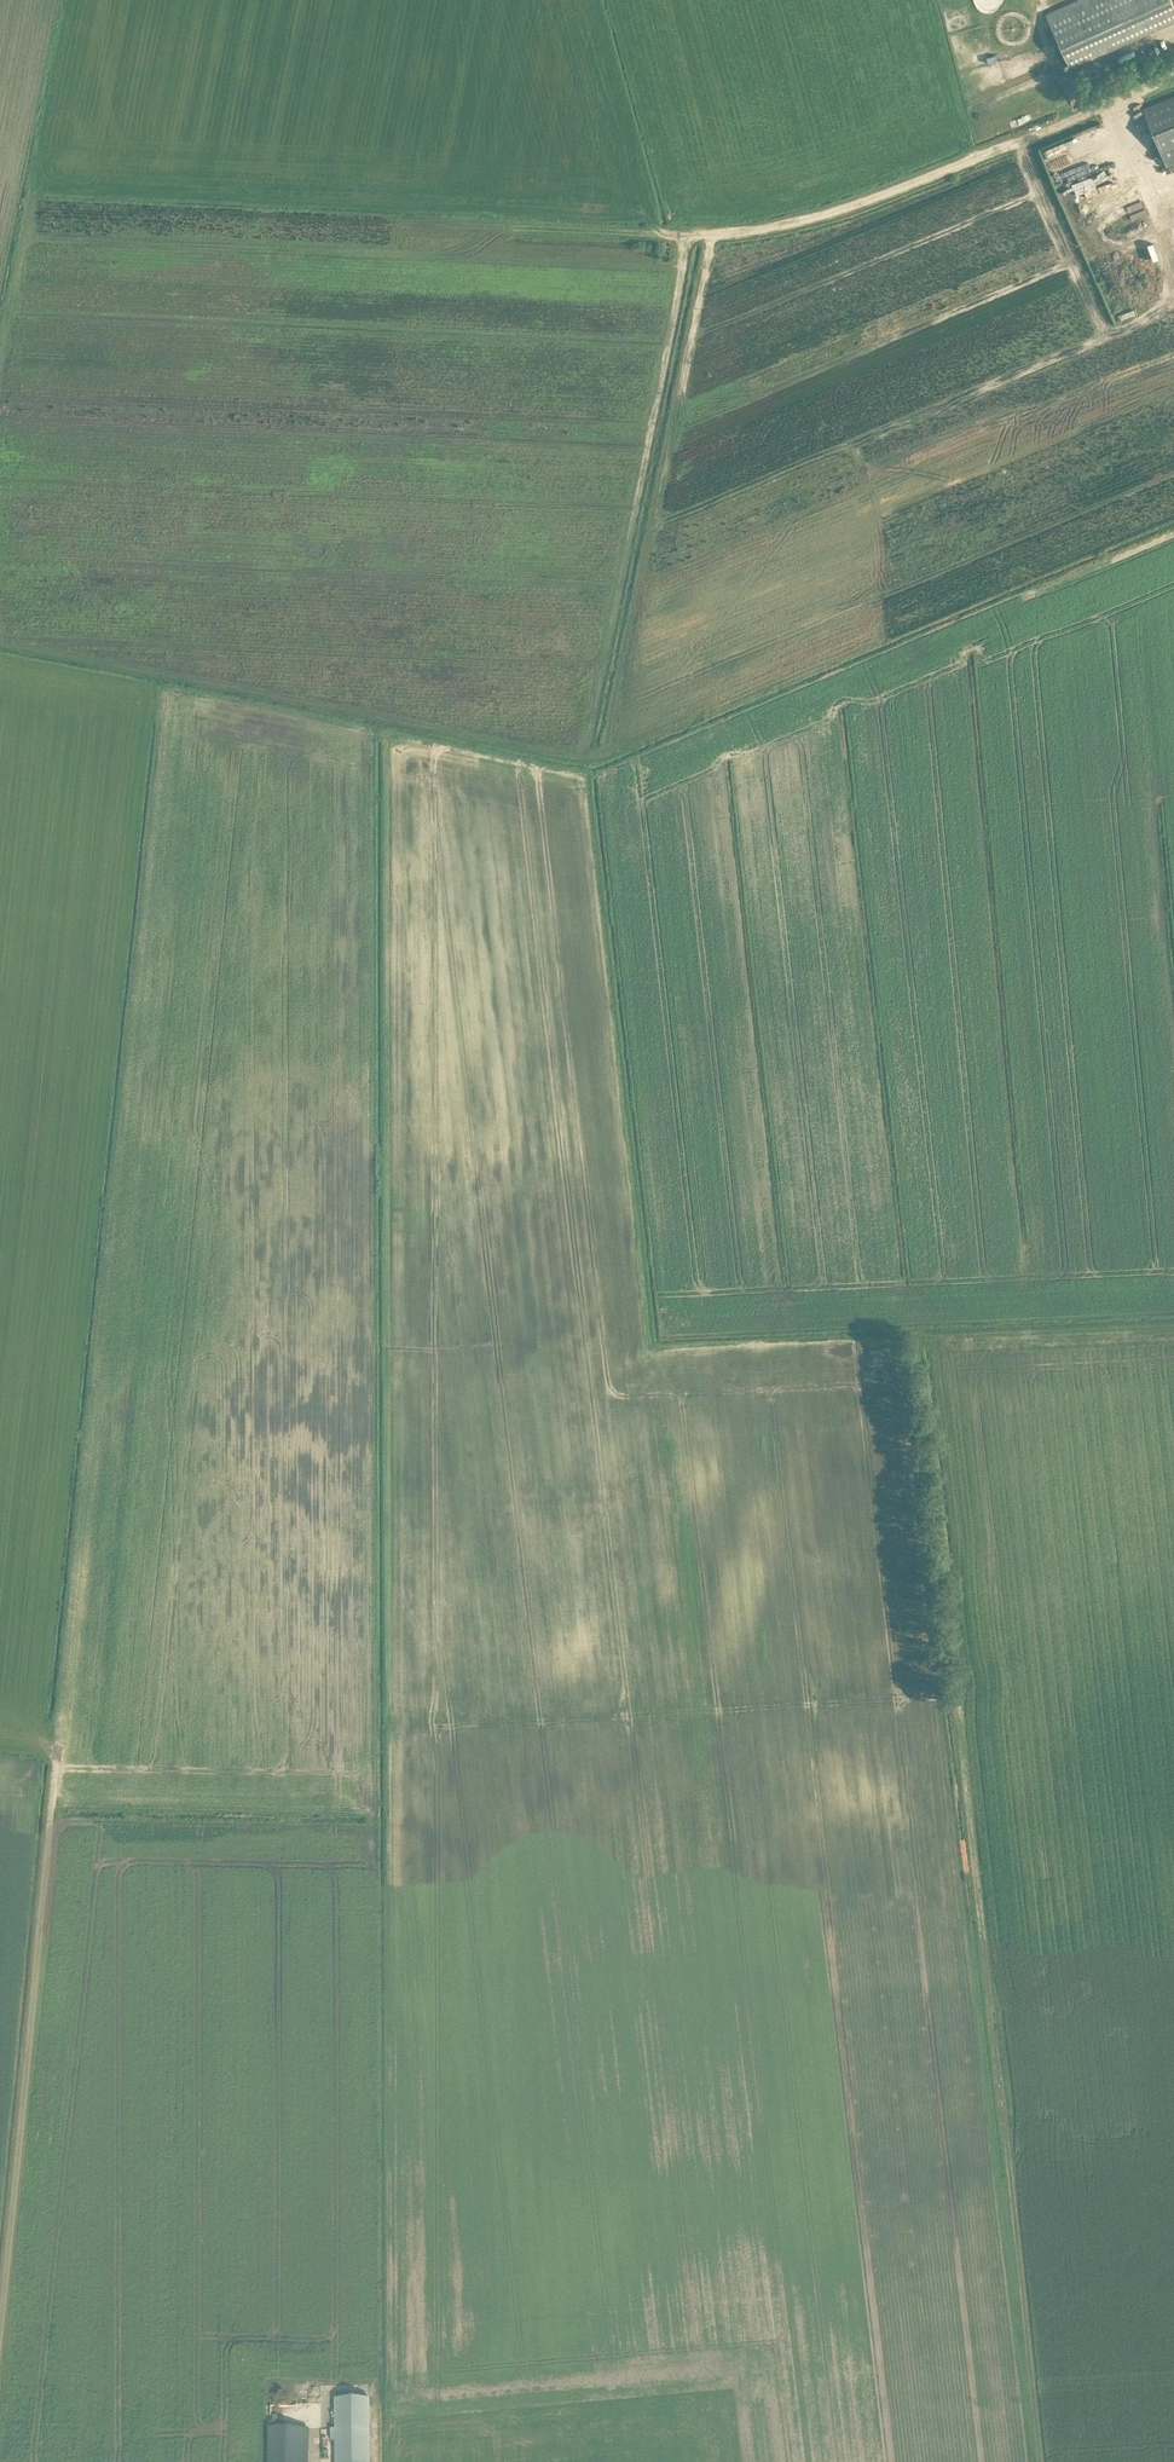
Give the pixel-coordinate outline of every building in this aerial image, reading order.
[(1172,0),(1077,0),(1046,14),(1070,67),(1173,20),(1173,4),(1172,0)] [(1170,98),(1143,109),(1166,166),(1173,163),(1173,96),(1170,98)] [(335,2461),(369,2461),(369,2399),(334,2399),(335,2461)] [(301,2429),(267,2429),(267,2461),(301,2461),(301,2429)]
